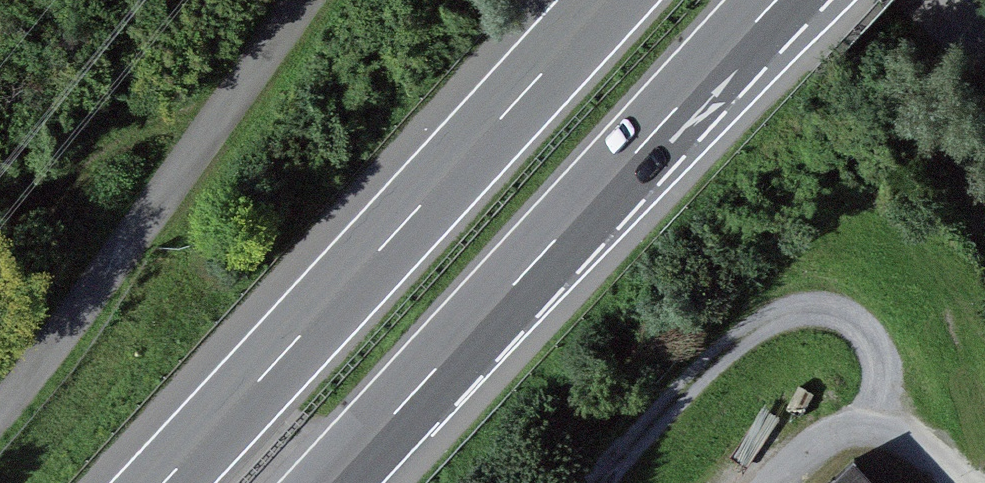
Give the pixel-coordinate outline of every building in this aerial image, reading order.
[(866,461),(844,482),(887,482),(866,461)]
